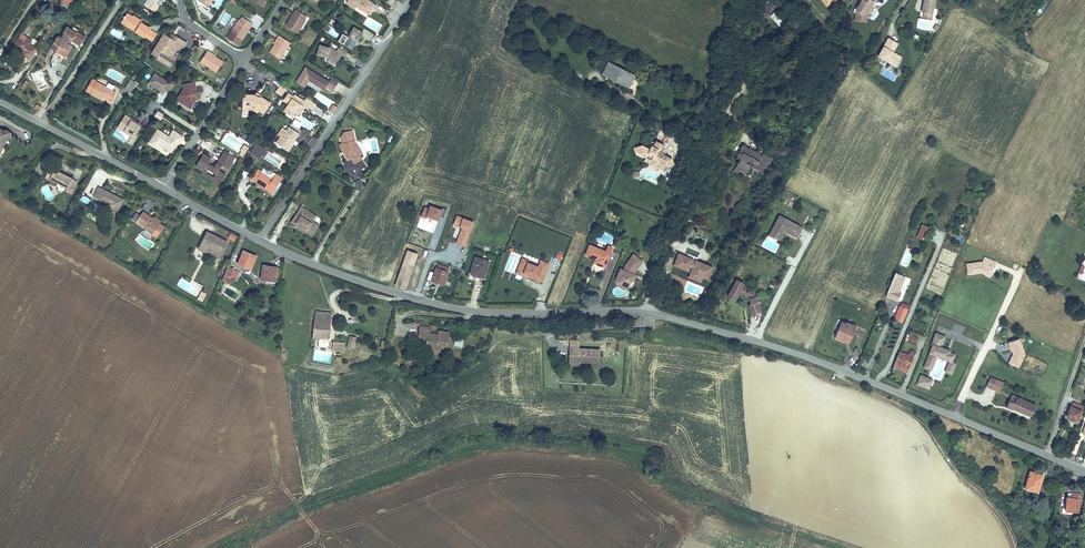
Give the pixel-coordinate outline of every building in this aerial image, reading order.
[(162,0),(150,0),(147,6),(155,11),(159,6),(157,5),(159,2),(160,3),(162,0)] [(368,0),(348,0),(346,3),(356,8),(357,6),(357,5),(359,7),(359,8),(369,14),(372,9),(375,11),(377,6),(368,0)] [(857,10),(863,13),(864,11),(867,13),(868,12),(870,13),(871,12),(874,9),(873,7),(871,6),(872,5),(871,4),(873,1),(874,2),(876,0),(862,0),(857,10)] [(924,3),(925,3),(925,5),(923,5),(922,12),(924,13),(932,14),(935,0),(924,0),(924,3)] [(297,33),(306,20),(304,19),(301,17),(303,14),(296,9),(293,13),(295,14),(292,19),(290,18),(286,25),(297,33)] [(863,13),(857,10),(855,20),(866,22),(867,13),(864,11),(863,13)] [(150,30),(146,27),(145,26),(144,26),(143,27),(142,26),(144,24),(141,22),(139,25),(136,22),(137,18),(133,15),(132,16),(127,13),(125,16),(125,15),(124,17),(124,18),(123,20),(128,23),(129,22),(130,22),(134,24),(132,29),(145,37),(153,41),(157,34),(150,30)] [(782,30),(786,26),(775,13),(770,17),(782,30)] [(919,18),(917,28),(930,31),(932,20),(919,18)] [(245,31),(249,26),(250,27),(253,23),(246,19),(243,22),(240,20),(239,19),(231,32),(242,40),(247,32),(245,31)] [(132,29),(134,24),(130,22),(129,22),(128,23),(123,20),(121,22),(132,29)] [(67,42),(70,37),(81,43),(85,37),(77,32),(75,35),(73,33),(74,31),(71,29),(67,27),(63,32),(65,33),(62,38),(58,35),(52,46),(57,49),(56,51),(63,55),(70,44),(67,42)] [(358,41),(363,32),(354,27),(343,44),(352,49),(357,40),(358,41)] [(29,44),(32,41),(22,34),(19,38),(29,44)] [(176,50),(177,49),(179,50),(178,51),(179,52),(180,51),(181,51),(186,42),(175,35),(173,39),(171,37),(164,34),(161,39),(152,54),(158,57),(157,59),(170,67),(176,57),(173,55),(176,50)] [(280,59),(290,43),(279,35),(277,39),(278,40),(275,44),(270,52),(280,59)] [(80,45),(81,43),(70,37),(69,38),(80,45)] [(29,44),(19,38),(14,46),(22,51),(22,50),(24,51),(23,52),(22,54),(29,59),(36,49),(29,44)] [(896,42),(889,38),(878,56),(883,58),(888,61),(896,66),(900,58),(892,54),(893,52),(891,51),(896,42)] [(65,57),(72,46),(70,44),(63,55),(65,57)] [(345,57),(348,53),(339,47),(336,51),(329,47),(320,45),(317,54),(325,56),(325,55),(327,56),(326,57),(332,61),(335,57),(339,59),(341,55),(345,57)] [(215,56),(211,54),(211,53),(207,50),(200,61),(217,72),(223,62),(215,56)] [(600,67),(604,60),(599,58),(595,65),(600,67)] [(888,61),(883,58),(880,63),(885,66),(888,61)] [(629,88),(635,75),(609,62),(602,75),(629,88)] [(329,82),(306,67),(296,82),(304,87),(309,80),(325,89),(326,87),(333,91),(339,82),(331,78),(329,82)] [(174,86),(154,73),(148,83),(164,94),(166,91),(169,93),(174,86)] [(133,93),(140,81),(136,79),(134,81),(131,79),(130,80),(125,88),(129,90),(129,91),(133,93)] [(115,92),(97,82),(95,85),(90,82),(86,90),(91,93),(100,98),(100,97),(101,95),(103,96),(103,97),(111,101),(115,92)] [(200,98),(199,92),(197,92),(195,82),(183,85),(184,88),(185,93),(182,97),(181,96),(178,100),(183,104),(186,100),(193,104),(196,98),(200,98)] [(285,91),(288,86),(282,82),(279,87),(285,91)] [(282,96),(285,91),(279,87),(276,92),(282,96)] [(306,108),(311,100),(307,97),(304,101),(294,95),(293,96),(288,93),(284,100),(284,101),(289,104),(284,111),(292,116),(295,111),(300,114),(303,110),(301,109),(303,106),(304,107),(306,108)] [(270,103),(261,97),(258,97),(255,95),(243,94),(242,107),(249,107),(257,112),(259,110),(264,113),(270,103)] [(190,108),(193,104),(186,100),(183,104),(190,108)] [(333,114),(338,108),(333,105),(329,111),(333,114)] [(161,120),(164,115),(158,111),(155,116),(159,118),(161,120)] [(142,126),(124,116),(117,130),(129,137),(126,143),(132,146),(138,137),(136,136),(142,126)] [(293,139),(295,136),(297,137),(299,133),(289,127),(287,130),(285,129),(280,137),(276,143),(288,151),(293,143),(291,142),(293,139)] [(0,153),(4,146),(1,144),(2,143),(3,143),(7,136),(8,137),(11,133),(6,130),(4,131),(0,129),(0,153)] [(172,151),(182,136),(173,130),(169,136),(167,135),(158,129),(149,143),(159,150),(161,146),(164,147),(164,146),(172,151)] [(359,149),(355,143),(353,130),(344,132),(341,137),(342,144),(341,144),(342,147),(344,150),(343,151),(346,157),(349,155),(355,163),(362,159),(359,155),(358,156),(355,151),(359,149)] [(391,143),(395,138),(390,135),(386,140),(391,143)] [(660,150),(662,150),(662,149),(664,145),(656,141),(653,146),(652,145),(650,149),(642,145),(636,147),(638,154),(646,157),(646,158),(649,153),(654,155),(650,161),(658,165),(658,163),(663,166),(664,165),(668,167),(674,165),(672,159),(664,155),(662,154),(660,150)] [(255,144),(249,154),(260,160),(266,149),(255,144)] [(245,153),(249,147),(245,145),(241,150),(245,153)] [(740,159),(737,166),(741,168),(740,170),(748,173),(752,165),(754,167),(760,170),(764,172),(767,168),(771,159),(763,154),(762,156),(761,157),(757,155),(758,154),(743,146),(737,158),(740,159)] [(214,167),(208,163),(211,159),(204,154),(196,166),(206,172),(208,169),(216,173),(213,177),(221,182),(226,175),(219,170),(222,165),(227,169),(232,162),(232,161),(235,157),(224,151),(214,167)] [(650,161),(654,155),(649,153),(646,158),(646,157),(644,161),(649,163),(649,165),(656,169),(657,167),(666,171),(668,167),(664,165),(663,166),(658,163),(658,165),(650,161)] [(50,179),(55,169),(51,167),(46,177),(50,179)] [(276,174),(270,170),(269,172),(263,168),(261,172),(272,179),(276,174)] [(78,182),(72,179),(73,178),(65,174),(64,175),(61,174),(62,172),(55,169),(50,179),(67,188),(66,190),(72,193),(78,182)] [(282,178),(276,174),(272,179),(261,172),(257,169),(251,180),(273,193),(282,178)] [(221,182),(206,172),(204,174),(220,184),(221,182)] [(123,200),(98,187),(95,194),(99,197),(98,199),(109,204),(108,206),(118,211),(123,200)] [(429,208),(424,207),(420,218),(425,220),(425,221),(437,225),(442,209),(430,205),(429,208)] [(312,235),(316,228),(310,225),(312,223),(305,218),(309,211),(301,207),(291,222),(298,226),(299,224),(301,226),(300,227),(299,229),(305,233),(306,231),(312,235)] [(152,234),(160,223),(156,221),(156,218),(153,218),(143,211),(136,221),(152,234)] [(777,219),(772,230),(781,234),(783,230),(785,230),(784,231),(785,231),(797,238),(802,227),(783,217),(780,215),(777,219)] [(922,224),(917,236),(921,238),(926,226),(922,224)] [(781,234),(772,230),(770,234),(780,240),(785,231),(784,231),(785,230),(783,230),(781,234)] [(219,259),(228,241),(207,231),(198,248),(219,259)] [(230,233),(227,238),(235,241),(237,236),(230,233)] [(605,267),(612,249),(607,248),(606,251),(590,245),(586,255),(596,259),(596,260),(596,259),(597,260),(596,263),(605,267)] [(251,267),(256,256),(244,251),(238,263),(243,265),(244,264),(251,267)] [(407,282),(417,255),(408,252),(405,259),(403,266),(398,279),(407,282)] [(642,261),(633,254),(630,259),(639,266),(642,261)] [(694,260),(679,254),(674,267),(689,273),(691,268),(693,269),(689,278),(701,283),(703,279),(708,281),(714,268),(695,260),(694,262),(694,260)] [(484,278),(489,261),(475,257),(471,273),(479,275),(479,276),(484,278)] [(983,262),(967,264),(968,274),(981,272),(981,271),(983,270),(991,274),(996,262),(984,257),(983,262)] [(550,265),(541,261),(538,268),(528,264),(529,261),(522,258),(515,274),(524,278),(524,277),(542,284),(550,265)] [(632,276),(633,273),(634,274),(636,270),(639,266),(630,259),(626,264),(624,270),(620,268),(617,278),(622,280),(621,283),(625,284),(626,283),(630,285),(633,277),(632,276)] [(444,285),(449,272),(448,272),(449,269),(445,268),(445,267),(438,264),(438,265),(437,265),(437,267),(436,267),(431,282),(433,283),(435,284),(437,284),(438,283),(440,283),(444,285)] [(279,278),(281,268),(277,267),(263,265),(261,279),(266,280),(266,279),(267,278),(275,279),(275,278),(279,278)] [(233,269),(234,268),(228,266),(224,274),(236,279),(236,278),(230,276),(232,271),(233,269)] [(237,278),(240,272),(233,269),(232,271),(230,276),(237,278)] [(898,292),(905,277),(896,273),(886,296),(897,301),(899,295),(897,294),(898,292)] [(230,283),(236,279),(224,274),(224,275),(222,280),(224,281),(225,281),(230,283)] [(629,287),(630,285),(626,283),(625,284),(621,283),(622,280),(617,278),(615,281),(618,286),(624,288),(629,287)] [(405,289),(407,282),(398,279),(395,286),(405,289)] [(735,300),(739,292),(749,297),(751,304),(749,304),(752,313),(761,311),(758,302),(756,296),(755,296),(753,290),(743,285),(744,283),(737,279),(728,296),(735,300)] [(903,323),(910,306),(901,302),(894,319),(903,323)] [(331,313),(315,312),(313,336),(319,337),(329,338),(331,314),(331,313)] [(840,330),(838,330),(835,336),(841,339),(841,337),(850,340),(853,332),(851,332),(854,325),(847,322),(847,324),(843,322),(840,330)] [(418,337),(423,338),(427,338),(427,341),(430,341),(432,344),(431,348),(440,350),(441,344),(447,345),(449,333),(439,331),(438,335),(429,333),(429,329),(420,328),(418,337)] [(945,335),(935,331),(930,343),(932,344),(923,367),(931,370),(937,356),(948,360),(944,371),(952,374),(956,362),(953,360),(956,353),(950,351),(951,349),(941,345),(945,335)] [(329,338),(319,337),(318,346),(329,347),(329,338)] [(1013,354),(1010,360),(1020,364),(1025,354),(1019,338),(1008,342),(1011,351),(1012,350),(1013,352),(1014,352),(1015,353),(1013,354)] [(427,341),(426,349),(440,351),(440,350),(431,348),(432,344),(430,341),(427,341)] [(339,342),(333,342),(332,350),(332,351),(343,351),(344,347),(339,347),(339,342)] [(569,357),(570,357),(578,357),(578,361),(588,362),(588,360),(590,360),(589,362),(600,362),(600,350),(579,349),(579,347),(570,346),(569,357)] [(908,355),(899,351),(893,366),(908,372),(915,353),(910,351),(908,355)] [(865,368),(869,361),(867,360),(869,357),(863,355),(859,365),(865,368)] [(933,379),(920,373),(916,384),(929,389),(933,379)] [(996,380),(990,377),(986,386),(992,388),(996,380)] [(1015,402),(1009,400),(1007,407),(1012,409),(1012,408),(1031,416),(1036,405),(1017,397),(1015,402)] [(1073,403),(1067,417),(1077,421),(1083,407),(1073,403)] [(1037,491),(1040,482),(1041,482),(1043,475),(1030,471),(1025,488),(1037,491)] [(1079,512),(1081,496),(1071,495),(1072,493),(1072,492),(1072,493),(1068,492),(1067,497),(1065,510),(1079,512)]
